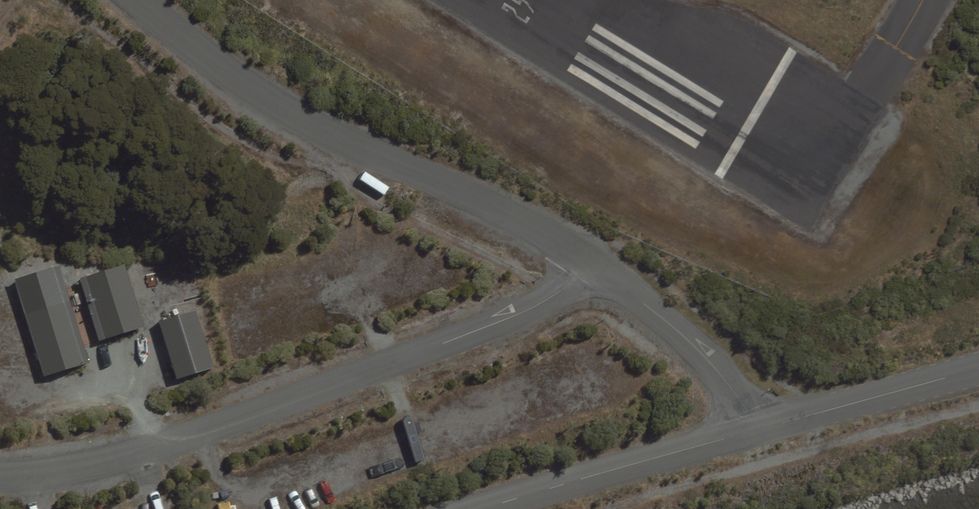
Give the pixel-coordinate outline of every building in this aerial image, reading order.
[(79,278),(99,341),(144,327),(125,264),(79,278)] [(14,280),(44,376),(90,362),(60,265),(14,280)] [(197,310),(159,321),(177,379),(215,368),(197,310)]
